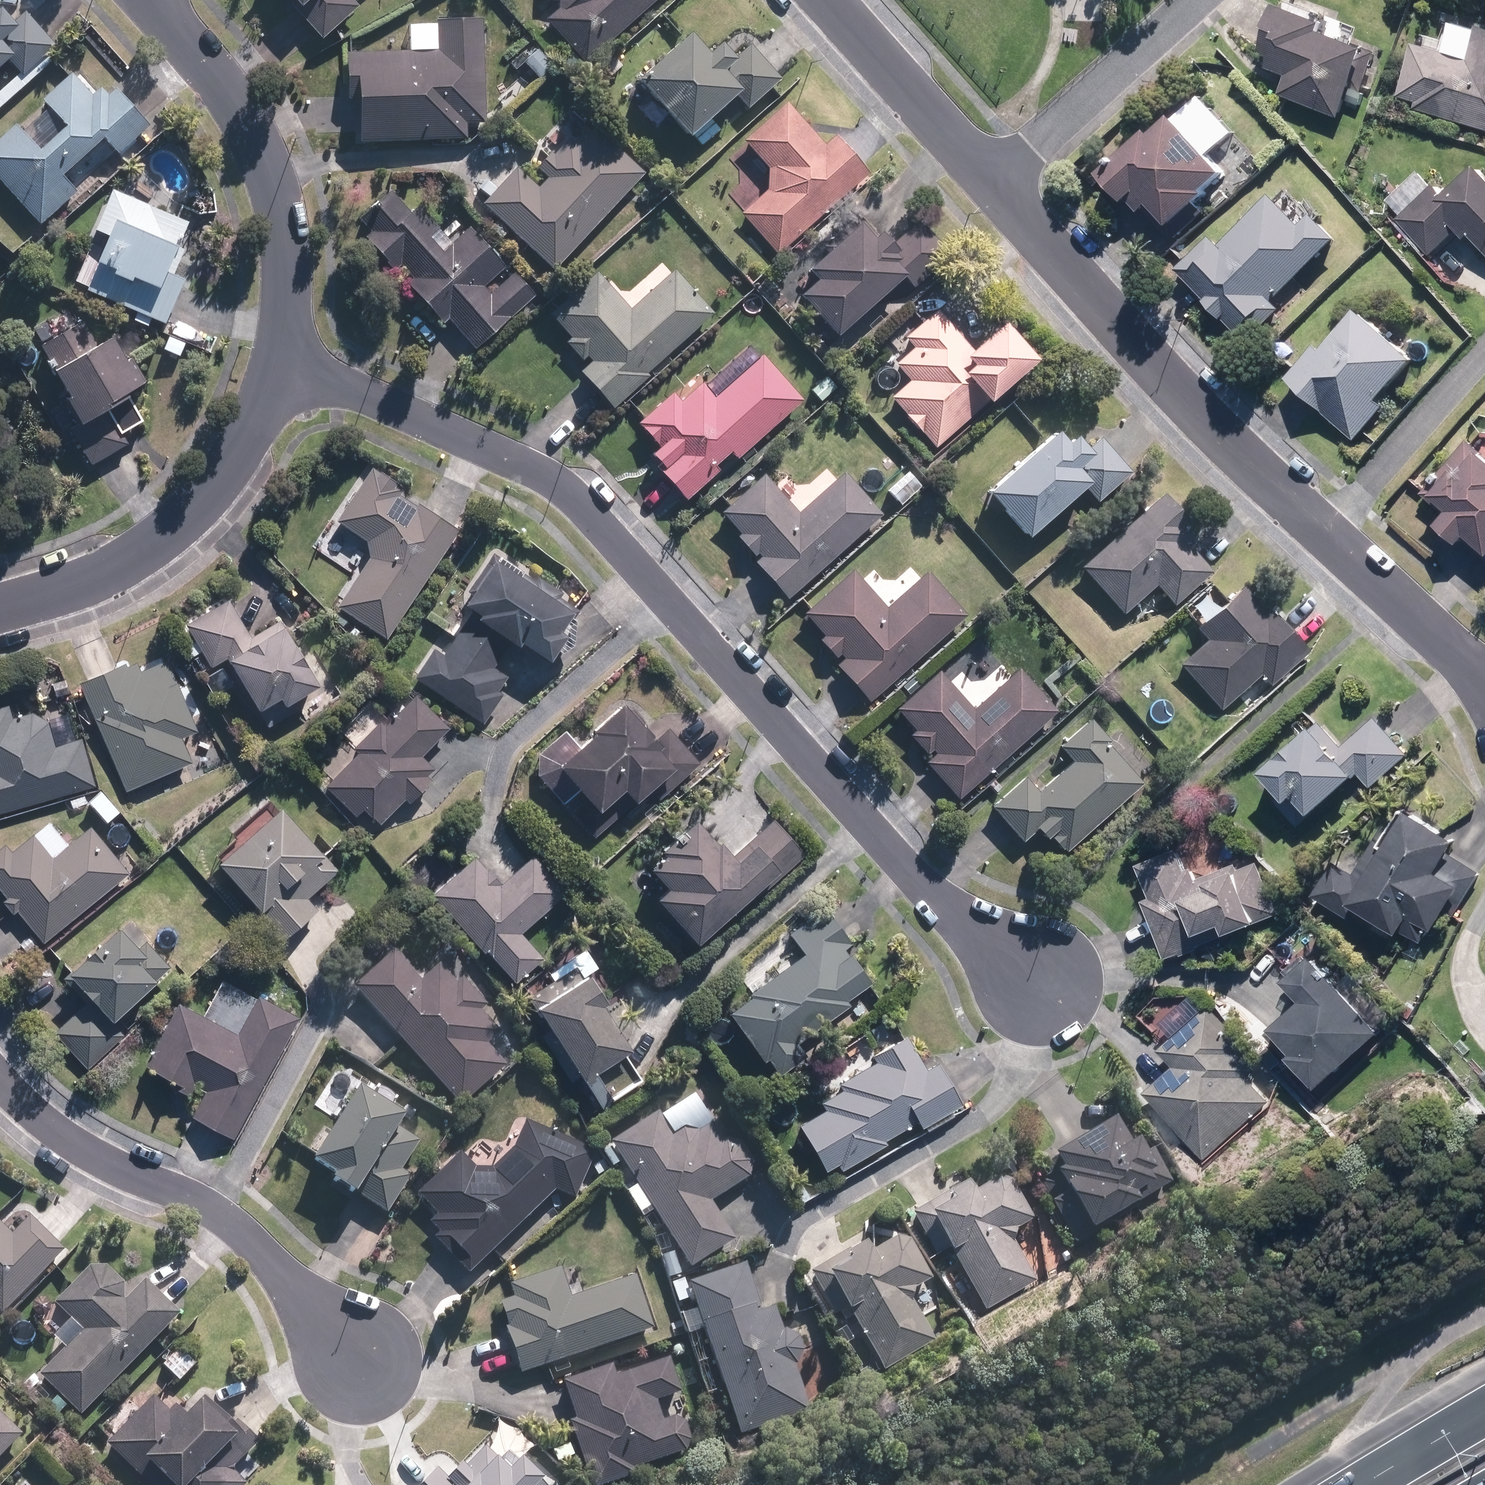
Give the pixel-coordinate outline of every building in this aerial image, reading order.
[(299,12),(298,13),(323,41),(358,10),(349,0),(289,0),(299,12)] [(657,0),(557,0),(557,11),(546,20),(585,64),(657,0)] [(1326,24),(1280,3),(1260,53),(1270,57),(1266,66),(1287,76),(1278,92),(1339,120),(1348,99),(1359,104),(1364,92),(1352,87),(1368,51),(1323,31),(1326,24)] [(8,63),(20,77),(56,45),(25,11),(12,22),(1,10),(0,11),(0,70),(8,63)] [(483,124),(481,20),(436,21),(436,23),(407,24),(408,53),(354,54),(354,63),(345,63),(346,101),(355,100),(356,119),(350,119),(350,131),(357,131),(357,143),(466,141),(466,124),(483,124)] [(1411,108),(1484,130),(1484,27),(1474,24),(1465,54),(1414,39),(1397,95),(1413,100),(1411,108)] [(704,52),(684,31),(632,79),(686,137),(732,93),(748,111),(781,79),(748,45),(732,60),(715,42),(704,52)] [(552,65),(533,48),(520,62),(539,79),(552,65)] [(78,194),(64,177),(104,142),(118,159),(150,131),(111,86),(94,100),(72,74),(40,102),(62,128),(39,148),(16,122),(0,136),(0,182),(40,227),(78,194)] [(777,255),(865,169),(834,134),(822,144),(784,101),(742,139),(766,167),(765,188),(738,214),(777,255)] [(512,166),(479,203),(552,271),(641,172),(569,107),(535,145),(547,156),(536,169),(544,176),(535,186),(512,166)] [(1154,134),(1150,130),(1101,172),(1127,202),(1131,198),(1142,211),(1151,204),(1171,227),(1209,193),(1206,190),(1225,173),(1175,115),(1154,134)] [(1396,219),(1429,258),(1458,233),(1464,240),(1471,234),(1484,251),(1484,169),(1481,164),(1442,198),(1434,188),(1396,219)] [(114,191),(95,234),(105,238),(83,290),(162,325),(181,281),(172,277),(184,250),(179,248),(189,224),(114,191)] [(406,215),(386,193),(356,216),(366,227),(358,233),(394,272),(399,268),(408,279),(403,283),(440,324),(445,319),(473,348),(533,293),(512,270),(508,273),(465,227),(449,242),(426,217),(416,225),(406,215)] [(1272,301),(1338,239),(1312,212),(1299,223),(1272,195),(1221,244),(1212,235),(1176,269),(1205,300),(1204,301),(1222,320),(1223,318),(1246,342),(1281,310),(1272,301)] [(830,337),(899,275),(911,289),(949,255),(916,219),(887,244),(876,231),(868,239),(854,223),(802,269),(811,279),(792,295),(830,337)] [(646,372),(711,310),(671,269),(630,308),(592,269),(545,314),(566,336),(562,340),(582,360),(587,356),(590,359),(577,372),(613,409),(649,374),(646,372)] [(933,448),(1030,357),(997,321),(971,346),(934,306),(900,337),(910,347),(891,364),(906,380),(887,398),(933,448)] [(1318,342),(1286,377),(1355,440),(1387,406),(1380,400),(1418,359),(1360,306),(1323,347),(1318,342)] [(63,312),(35,331),(43,344),(39,347),(55,371),(52,373),(68,397),(62,401),(79,427),(144,385),(112,337),(98,347),(81,320),(72,326),(63,312)] [(801,401),(758,354),(713,394),(701,381),(679,401),(671,392),(636,424),(657,447),(650,453),(663,467),(659,471),(685,500),(719,469),(715,464),(729,451),(736,459),(801,401)] [(111,419),(75,442),(91,467),(127,445),(111,419)] [(1050,430),(982,492),(1022,537),(1080,484),(1096,502),(1129,472),(1096,436),(1082,449),(1070,435),(1062,443),(1050,430)] [(1471,442),(1428,492),(1449,510),(1437,525),(1460,544),(1468,535),(1484,550),(1484,454),(1471,442)] [(369,464),(333,520),(367,542),(367,559),(334,608),(385,641),(457,530),(399,493),(403,486),(369,464)] [(921,485),(906,469),(885,489),(901,505),(921,485)] [(787,599),(879,514),(840,472),(797,512),(760,471),(717,510),(738,533),(734,536),(752,555),(755,552),(760,557),(754,562),(787,599)] [(1195,531),(1162,493),(1078,565),(1119,613),(1153,584),(1172,606),(1212,572),(1185,540),(1195,531)] [(364,550),(338,533),(326,553),(352,570),(364,550)] [(544,667),(565,636),(556,630),(568,611),(488,556),(456,602),(472,613),(443,656),(432,649),(410,680),(478,727),(503,692),(497,688),(507,673),(498,667),(513,646),(544,667)] [(869,704),(964,614),(923,570),(884,606),(848,568),(802,612),(822,634),(816,639),(837,661),(832,664),(869,704)] [(1308,651),(1268,608),(1264,611),(1240,585),(1193,628),(1203,639),(1176,665),(1218,710),(1259,673),(1270,685),(1308,651)] [(317,686),(280,621),(251,638),(228,597),(181,624),(207,669),(223,660),(254,713),(277,700),(281,707),(317,686)] [(197,732),(167,658),(137,671),(133,662),(79,683),(123,794),(193,766),(182,738),(197,732)] [(956,799),(1052,708),(1013,667),(972,707),(936,669),(894,709),(913,729),(907,735),(924,753),(918,759),(956,799)] [(354,753),(323,785),(355,815),(361,809),(377,825),(402,800),(405,802),(430,776),(426,773),(432,766),(421,755),(446,729),(413,697),(385,726),(377,719),(349,748),(354,753)] [(0,705),(0,813),(95,786),(82,738),(54,745),(44,710),(13,719),(8,703),(0,705)] [(652,738),(617,703),(574,744),(560,729),(535,752),(533,776),(570,813),(583,800),(595,812),(618,789),(631,803),(646,788),(658,800),(698,761),(664,726),(652,738)] [(1342,745),(1319,721),(1262,771),(1288,801),(1296,794),(1313,814),(1360,773),(1372,787),(1410,754),(1375,715),(1342,745)] [(1064,854),(1139,785),(1104,740),(1106,738),(1088,718),(1057,747),(1069,760),(1037,791),(1023,776),(989,808),(1020,842),(1035,829),(1044,839),(1048,836),(1064,854)] [(1483,872),(1449,851),(1458,837),(1406,804),(1392,826),(1388,823),(1357,873),(1336,860),(1314,896),(1354,921),(1362,908),(1425,948),(1447,913),(1454,918),(1483,872)] [(278,944),(316,908),(306,897),(336,870),(276,806),(214,864),(253,906),(247,911),(278,944)] [(662,888),(651,897),(692,943),(763,880),(768,885),(803,854),(770,817),(727,857),(691,817),(675,832),(681,838),(673,845),(668,840),(653,853),(657,857),(645,868),(662,888)] [(6,841),(0,846),(0,894),(3,897),(0,899),(0,902),(11,916),(15,912),(42,944),(128,873),(89,825),(65,845),(48,824),(15,852),(6,841)] [(1179,846),(1139,863),(1152,895),(1142,899),(1168,959),(1205,944),(1200,932),(1222,923),(1227,934),(1280,912),(1258,860),(1241,868),(1238,862),(1200,878),(1195,867),(1189,870),(1179,846)] [(459,868),(429,894),(482,953),(484,950),(514,983),(542,959),(519,933),(565,892),(532,856),(500,884),(479,884),(459,868)] [(799,952),(726,1012),(762,1062),(765,1060),(777,1076),(804,1054),(797,1045),(847,1004),(844,1000),(868,980),(842,948),(850,942),(821,906),(785,935),(799,952)] [(171,969),(145,940),(135,948),(117,928),(64,974),(89,1002),(54,1032),(87,1070),(127,1034),(114,1019),(171,969)] [(487,1005),(459,974),(452,980),(435,962),(418,978),(392,950),(351,986),(461,1109),(509,1065),(488,1042),(501,1031),(482,1010),(487,1005)] [(1319,1088),(1381,1029),(1333,972),(1328,977),(1321,970),(1327,964),(1315,951),(1285,980),(1302,998),(1272,1027),(1294,1050),(1289,1055),(1319,1088)] [(597,1006),(603,1003),(575,960),(523,994),(597,1109),(610,1101),(591,1071),(625,1049),(597,1006)] [(174,1002),(142,1064),(178,1082),(173,1091),(191,1100),(197,1089),(203,1092),(190,1118),(231,1139),(295,1015),(222,977),(201,1017),(174,1002)] [(1175,1066),(1145,1093),(1205,1160),(1274,1098),(1262,1085),(1259,1088),(1250,1077),(1259,1069),(1245,1054),(1252,1047),(1211,1002),(1160,1049),(1175,1066)] [(917,1129),(957,1105),(963,1101),(939,1061),(926,1069),(902,1029),(865,1051),(871,1061),(816,1094),(825,1108),(795,1126),(823,1171),(833,1165),(837,1172),(914,1125),(917,1129)] [(353,1087),(307,1162),(329,1176),(325,1182),(384,1218),(410,1176),(401,1170),(418,1142),(393,1127),(400,1117),(353,1087)] [(656,1108),(605,1142),(690,1269),(735,1239),(709,1200),(759,1167),(709,1098),(687,1096),(660,1114),(656,1108)] [(1057,1166),(1047,1172),(1082,1231),(1134,1200),(1137,1204),(1170,1185),(1148,1149),(1138,1155),(1131,1142),(1124,1146),(1108,1119),(1049,1153),(1057,1166)] [(459,1154),(416,1192),(438,1215),(429,1223),(438,1232),(432,1238),(466,1276),(557,1193),(572,1199),(592,1156),(587,1145),(525,1120),(514,1148),(490,1169),(473,1169),(459,1154)] [(923,1233),(931,1228),(984,1311),(1034,1279),(1008,1238),(1033,1222),(1002,1173),(972,1191),(961,1173),(907,1208),(923,1233)] [(28,1216),(10,1234),(0,1225),(0,1312),(1,1313),(63,1249),(28,1216)] [(820,1290),(829,1284),(882,1370),(934,1338),(907,1294),(933,1279),(903,1230),(870,1250),(864,1240),(809,1273),(820,1290)] [(784,1329),(779,1328),(769,1299),(756,1303),(741,1261),(685,1280),(738,1435),(808,1411),(791,1364),(793,1363),(794,1362),(795,1361),(796,1360),(797,1359),(798,1358),(798,1357),(799,1356),(799,1354),(800,1353),(800,1352),(800,1350),(801,1349),(801,1348),(801,1346),(800,1345),(800,1344),(800,1342),(799,1341),(799,1340),(798,1339),(798,1337),(797,1336),(796,1335),(795,1334),(794,1333),(793,1332),(792,1332),(791,1331),(789,1330),(788,1330),(787,1329),(786,1329),(784,1329)] [(107,1264),(87,1264),(52,1302),(69,1318),(52,1336),(63,1347),(36,1374),(80,1416),(179,1311),(141,1275),(129,1286),(107,1264)] [(503,1329),(518,1372),(655,1330),(637,1272),(569,1293),(562,1268),(505,1285),(509,1297),(497,1301),(506,1328),(503,1329)] [(565,1421),(586,1484),(600,1484),(632,1474),(630,1467),(688,1448),(678,1416),(658,1422),(651,1401),(680,1391),(668,1355),(612,1374),(610,1366),(560,1382),(572,1418),(565,1421)] [(139,1479),(148,1470),(162,1484),(246,1484),(249,1483),(232,1466),(256,1442),(229,1414),(223,1420),(200,1396),(182,1414),(173,1406),(169,1410),(154,1395),(104,1443),(139,1479)] [(22,1436),(0,1413),(0,1457),(22,1436)] [(514,1459),(503,1470),(479,1447),(457,1471),(442,1457),(415,1484),(542,1484),(514,1459)]
